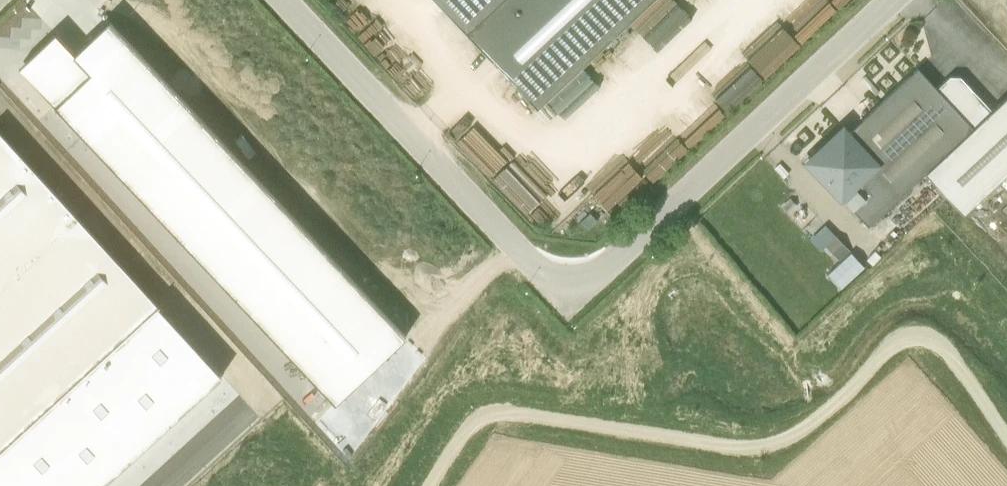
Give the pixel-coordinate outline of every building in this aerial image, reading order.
[(536,104),(646,0),(439,0),(536,104)] [(54,32),(18,66),(332,401),(403,333),(107,19),(73,52),(57,34),(54,32)] [(924,172),(972,127),(935,87),(917,69),(846,133),(842,129),(807,161),(840,197),(867,225),(924,172)] [(959,75),(948,75),(935,87),(972,127),(924,172),(962,212),(1006,171),(1006,94),(990,109),(959,75)] [(653,113),(622,145),(648,169),(673,143),(681,152),(687,145),(653,113)] [(156,303),(0,132),(0,446),(156,303)] [(815,234),(841,259),(853,246),(827,222),(815,234)] [(156,303),(0,446),(0,485),(98,485),(221,374),(156,303)]
